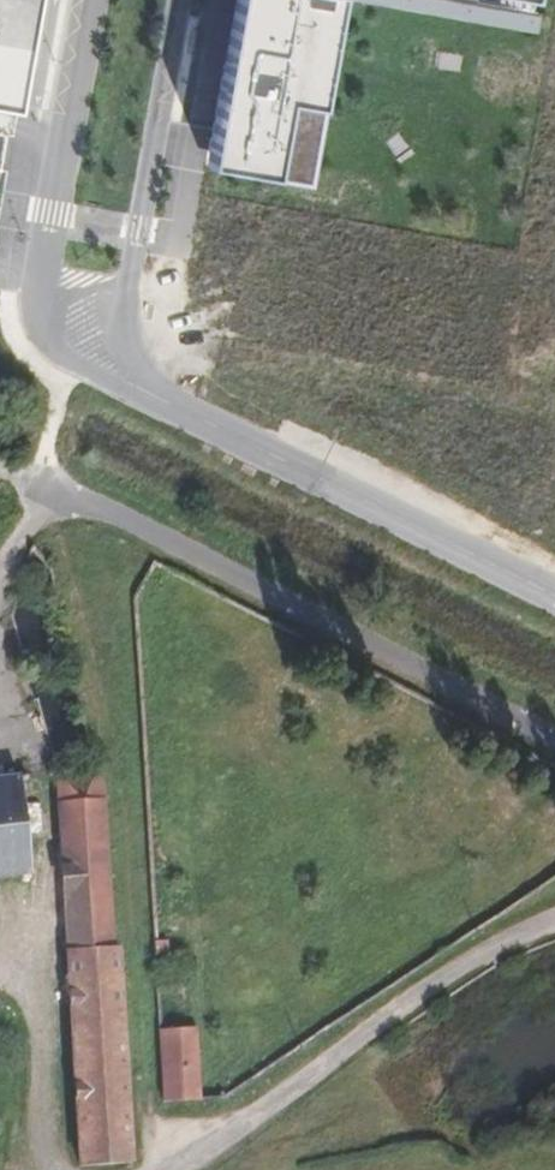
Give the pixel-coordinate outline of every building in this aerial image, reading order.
[(17,110),(37,0),(0,0),(0,107),(17,110)] [(205,165),(303,182),(336,0),(235,0),(205,165)] [(525,27),(530,0),(375,0),(525,27)] [(50,772),(46,773),(59,952),(113,949),(104,800),(95,766),(50,772)] [(0,778),(0,880),(25,877),(12,777),(0,778)] [(113,949),(59,952),(72,1167),(126,1165),(113,949)] [(185,1030),(149,1031),(152,1106),(188,1104),(185,1030)]
